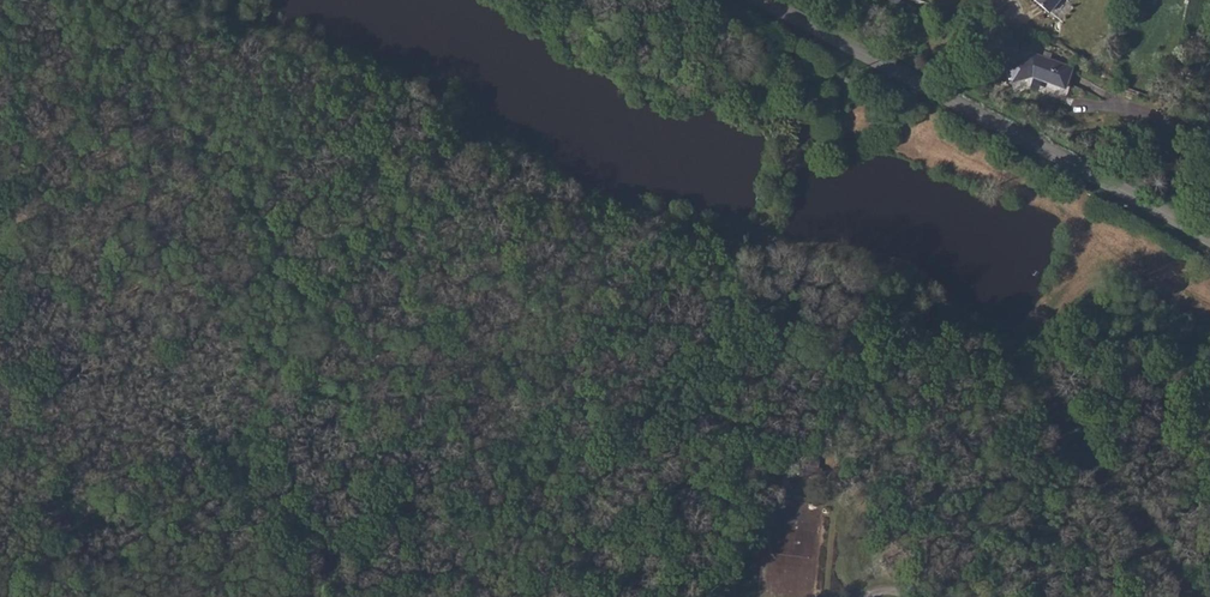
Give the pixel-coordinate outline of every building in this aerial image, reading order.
[(1048,12),(1051,8),(1058,0),(1034,0),(1048,12)] [(1051,8),(1064,20),(1076,6),(1069,0),(1068,0),(1068,1),(1067,0),(1058,0),(1051,8)] [(1032,52),(1005,59),(1010,82),(1032,76),(1064,88),(1072,67),(1032,52)]
